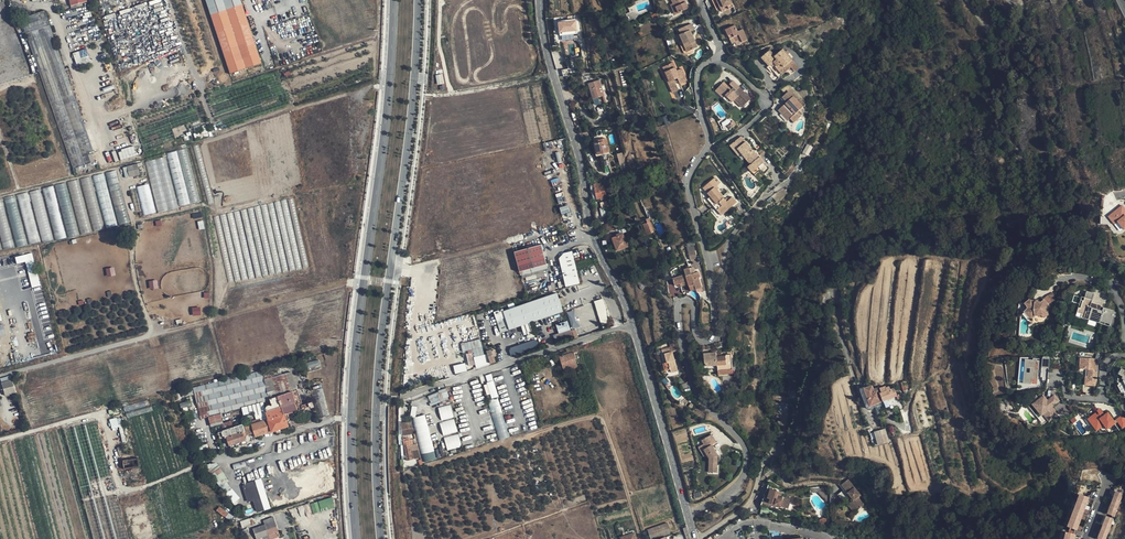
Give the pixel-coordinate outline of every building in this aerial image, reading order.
[(242,0),(206,0),(233,74),(264,63),(242,0)] [(674,3),(678,13),(689,8),(685,0),(672,0),(674,3)] [(732,0),(713,0),(714,3),(718,1),(720,6),(724,7),(728,5),(730,8),(735,6),(732,0)] [(23,18),(74,168),(91,162),(89,154),(95,152),(46,10),(23,18)] [(577,30),(575,20),(558,22),(559,33),(560,35),(576,33),(575,31),(577,30)] [(698,48),(691,32),(694,30),(692,24),(679,30),(681,34),(680,35),(682,41),(679,43),(684,54),(689,55),(695,52),(695,49),(698,48)] [(727,30),(730,36),(734,34),(737,42),(742,40),(744,43),(749,40),(744,29),(739,32),(736,26),(727,30)] [(86,48),(72,53),(77,68),(93,63),(92,59),(91,60),(86,48)] [(794,63),(788,55),(785,52),(783,49),(775,55),(769,49),(761,56),(767,64),(765,65),(770,72),(772,71),(777,77),(794,63)] [(673,63),(666,66),(669,71),(664,73),(666,77),(669,81),(668,82),(673,93),(679,90),(676,83),(674,81),(678,79),(679,82),(680,84),(687,80),(682,69),(677,71),(673,63)] [(588,83),(592,97),(598,96),(598,98),(604,96),(600,80),(588,83)] [(730,88),(728,89),(728,90),(727,91),(719,84),(713,90),(714,92),(721,99),(723,96),(726,99),(730,102),(736,96),(742,102),(747,97),(730,80),(726,84),(730,88)] [(728,90),(728,89),(720,82),(719,84),(727,91),(728,90)] [(784,106),(781,109),(787,115),(789,116),(790,116),(793,116),(795,115),(799,113),(801,112),(798,111),(804,106),(790,91),(781,98),(787,104),(785,107),(784,106)] [(787,115),(781,109),(779,111),(788,122),(791,119),(794,123),(802,116),(799,113),(795,115),(793,116),(790,116),(789,116),(787,115)] [(733,146),(741,139),(738,137),(735,139),(728,146),(736,156),(738,153),(733,146)] [(609,151),(605,138),(598,140),(598,142),(594,144),(596,155),(609,151)] [(754,155),(741,139),(733,146),(738,153),(736,156),(739,160),(742,157),(748,165),(752,170),(760,163),(759,161),(756,158),(758,157),(756,154),(754,155)] [(807,156),(814,145),(809,142),(806,146),(803,153),(807,156)] [(121,159),(136,156),(135,147),(119,150),(121,159)] [(617,153),(621,170),(626,168),(622,152),(617,153)] [(146,161),(158,212),(178,208),(166,156),(146,161)] [(752,170),(748,165),(745,167),(752,175),(764,165),(760,160),(759,161),(760,163),(752,170)] [(140,175),(137,165),(126,168),(129,178),(140,175)] [(714,179),(705,186),(708,190),(704,193),(709,199),(706,201),(717,214),(723,208),(725,211),(735,203),(731,199),(725,203),(719,196),(713,189),(719,184),(714,179)] [(602,184),(601,182),(592,184),(597,200),(606,197),(602,184)] [(156,212),(149,183),(136,186),(143,215),(156,212)] [(48,206),(58,203),(53,185),(43,188),(48,206)] [(36,209),(44,206),(39,189),(30,192),(36,209)] [(704,193),(701,190),(699,192),(706,201),(709,199),(704,193)] [(30,244),(53,240),(49,220),(45,221),(46,223),(36,225),(30,192),(19,194),(24,219),(25,219),(30,244)] [(568,205),(560,207),(562,214),(570,211),(568,205)] [(1124,229),(1124,212),(1124,211),(1124,207),(1123,205),(1108,215),(1120,232),(1124,229)] [(719,216),(725,211),(723,208),(717,214),(719,216)] [(647,222),(643,224),(647,235),(655,233),(649,218),(646,219),(647,222)] [(610,232),(615,230),(613,222),(607,224),(610,232)] [(5,248),(15,245),(11,233),(8,235),(1,237),(5,248)] [(628,246),(624,234),(613,238),(617,250),(628,246)] [(513,251),(519,271),(547,264),(541,244),(513,251)] [(697,257),(694,250),(687,252),(690,260),(697,257)] [(558,255),(566,286),(580,283),(573,251),(558,255)] [(18,263),(26,261),(33,287),(41,285),(33,252),(16,256),(18,263)] [(107,268),(108,276),(116,275),(115,267),(107,268)] [(676,285),(681,283),(689,280),(689,283),(692,289),(696,287),(702,285),(698,277),(701,276),(698,270),(692,272),(690,267),(684,269),(686,273),(673,278),(676,285)] [(158,280),(150,280),(150,288),(159,288),(158,280)] [(1116,313),(1117,307),(1105,304),(1104,307),(1101,306),(1102,301),(1092,299),(1095,290),(1087,287),(1084,298),(1083,298),(1080,307),(1084,308),(1082,314),(1085,315),(1098,318),(1101,320),(1102,317),(1112,319),(1114,313),(1116,313)] [(1058,295),(1057,294),(1053,289),(1049,292),(1042,292),(1041,290),(1039,288),(1034,293),(1037,297),(1033,301),(1034,302),(1038,307),(1040,309),(1044,306),(1050,303),(1053,307),(1057,303),(1056,297),(1058,295)] [(560,313),(555,295),(505,310),(511,329),(560,313)] [(596,300),(601,326),(609,325),(604,298),(596,300)] [(575,309),(567,311),(573,329),(580,326),(575,309)] [(556,324),(559,333),(571,329),(568,320),(556,324)] [(569,339),(567,333),(548,338),(551,345),(569,339)] [(466,351),(468,361),(453,365),(455,373),(489,366),(487,353),(484,354),(481,338),(461,343),(463,352),(466,351)] [(537,339),(510,347),(512,355),(539,348),(537,339)] [(578,352),(576,346),(566,349),(568,355),(561,357),(567,374),(578,370),(573,354),(578,352)] [(677,370),(673,351),(671,351),(670,347),(662,349),(663,353),(665,353),(667,362),(668,361),(671,371),(677,370)] [(487,350),(490,363),(496,362),(495,355),(496,355),(495,349),(487,350)] [(728,364),(727,355),(717,357),(717,354),(704,356),(705,363),(710,362),(711,367),(716,366),(719,366),(728,364)] [(727,354),(727,355),(728,364),(719,366),(716,366),(717,373),(733,370),(731,354),(727,354)] [(1077,367),(1078,356),(1075,356),(1073,370),(1082,371),(1082,375),(1083,375),(1082,384),(1084,384),(1085,376),(1090,376),(1091,369),(1077,367)] [(1085,376),(1084,384),(1094,385),(1096,358),(1078,356),(1077,367),(1091,369),(1090,376),(1085,376)] [(1026,360),(1030,360),(1030,357),(1020,358),(1020,362),(1024,362),(1023,379),(1020,379),(1019,385),(1023,385),(1023,388),(1025,388),(1025,389),(1029,388),(1029,384),(1029,383),(1024,382),(1025,374),(1030,375),(1031,368),(1025,368),(1026,360)] [(1029,383),(1029,384),(1037,384),(1038,361),(1035,361),(1036,359),(1032,359),(1032,361),(1026,360),(1025,368),(1031,368),(1030,375),(1025,374),(1024,382),(1029,383)] [(1119,368),(1114,366),(1111,372),(1116,374),(1115,376),(1117,377),(1117,379),(1122,389),(1124,388),(1124,369),(1119,368)] [(279,369),(262,373),(271,403),(278,400),(272,380),(281,376),(279,369)] [(1111,372),(1110,374),(1112,377),(1112,380),(1113,383),(1113,384),(1117,392),(1118,391),(1120,394),(1123,396),(1124,397),(1124,388),(1122,389),(1117,379),(1117,377),(1115,376),(1116,374),(1111,372)] [(204,423),(271,406),(271,403),(262,373),(196,390),(204,423)] [(290,373),(283,375),(289,392),(295,390),(290,373)] [(493,373),(487,374),(488,383),(485,384),(486,394),(491,393),(492,398),(497,397),(493,373)] [(283,416),(296,411),(290,395),(283,375),(281,376),(272,380),(278,400),(281,408),(283,416)] [(11,380),(1,383),(4,396),(15,393),(11,380)] [(790,382),(789,394),(796,395),(797,383),(790,382)] [(873,385),(863,388),(865,392),(870,407),(883,402),(883,401),(897,396),(894,388),(880,393),(878,387),(874,388),(873,385)] [(442,420),(454,417),(447,389),(429,394),(431,406),(438,404),(442,420)] [(789,394),(773,393),(773,400),(788,401),(789,394)] [(1037,395),(1032,398),(1043,412),(1046,410),(1052,417),(1052,418),(1058,413),(1052,405),(1059,400),(1054,394),(1048,400),(1044,395),(1040,398),(1037,395)] [(499,440),(510,437),(499,397),(488,400),(499,440)] [(1043,412),(1032,398),(1027,402),(1043,423),(1052,417),(1046,410),(1043,412)] [(239,425),(223,431),(225,437),(226,437),(230,446),(244,441),(243,438),(242,434),(253,430),(254,434),(255,437),(287,427),(283,416),(281,408),(278,400),(271,403),(271,406),(273,411),(264,414),(266,416),(267,420),(251,426),(250,422),(239,426),(239,425)] [(1106,413),(1101,417),(1097,411),(1087,418),(1094,428),(1102,423),(1104,425),(1107,429),(1115,424),(1106,413)] [(1122,415),(1115,420),(1122,429),(1124,426),(1124,418),(1122,415)] [(267,420),(266,416),(250,422),(251,426),(267,420)] [(122,426),(121,417),(111,418),(112,428),(122,426)] [(443,435),(458,432),(455,419),(441,421),(443,435)] [(886,428),(889,439),(894,437),(890,426),(886,428)] [(882,441),(889,439),(886,428),(878,430),(882,441)] [(459,433),(444,437),(448,450),(462,446),(459,433)] [(711,435),(704,439),(709,447),(704,450),(707,454),(711,460),(711,471),(718,471),(718,455),(711,445),(715,442),(711,435)] [(412,438),(411,438),(404,440),(410,459),(421,456),(418,447),(415,447),(412,438)] [(709,447),(704,439),(701,441),(703,444),(698,447),(704,456),(707,454),(704,450),(709,447)] [(244,441),(230,446),(231,449),(246,444),(244,441)] [(123,470),(138,468),(137,458),(135,458),(135,460),(122,462),(123,470)] [(272,506),(331,490),(339,488),(332,460),(265,478),(272,506)] [(241,498),(215,461),(206,467),(233,504),(241,498)] [(257,512),(271,508),(262,478),(243,484),(249,502),(254,500),(257,512)] [(846,496),(849,500),(856,508),(862,504),(856,496),(858,494),(846,478),(839,483),(848,495),(846,496)] [(817,491),(819,491),(820,492),(821,493),(828,501),(829,501),(830,494),(830,485),(827,485),(809,488),(810,492),(817,491)] [(783,493),(773,490),(771,497),(768,507),(781,511),(784,497),(782,496),(783,493)] [(1120,494),(1112,492),(1110,502),(1109,505),(1107,515),(1115,516),(1120,494)] [(1087,499),(1078,495),(1071,509),(1080,514),(1080,513),(1082,510),(1084,506),(1086,503),(1087,499)] [(313,514),(335,507),(333,496),(310,504),(313,514)] [(856,508),(849,500),(846,502),(853,510),(856,508)] [(217,510),(228,518),(231,514),(220,506),(217,510)] [(1080,516),(1070,512),(1064,527),(1073,531),(1074,531),(1075,527),(1078,520),(1080,516)] [(278,529),(273,515),(265,517),(266,523),(255,526),(257,532),(251,534),(252,538),(262,538),(269,537),(267,532),(278,529)] [(255,521),(254,516),(245,519),(247,525),(250,525),(249,522),(255,521)] [(1103,518),(1100,528),(1100,530),(1098,538),(1106,538),(1110,520),(1103,518)] [(668,535),(664,524),(648,530),(651,538),(656,538),(668,535)] [(279,533),(278,529),(267,532),(269,537),(279,533)]
